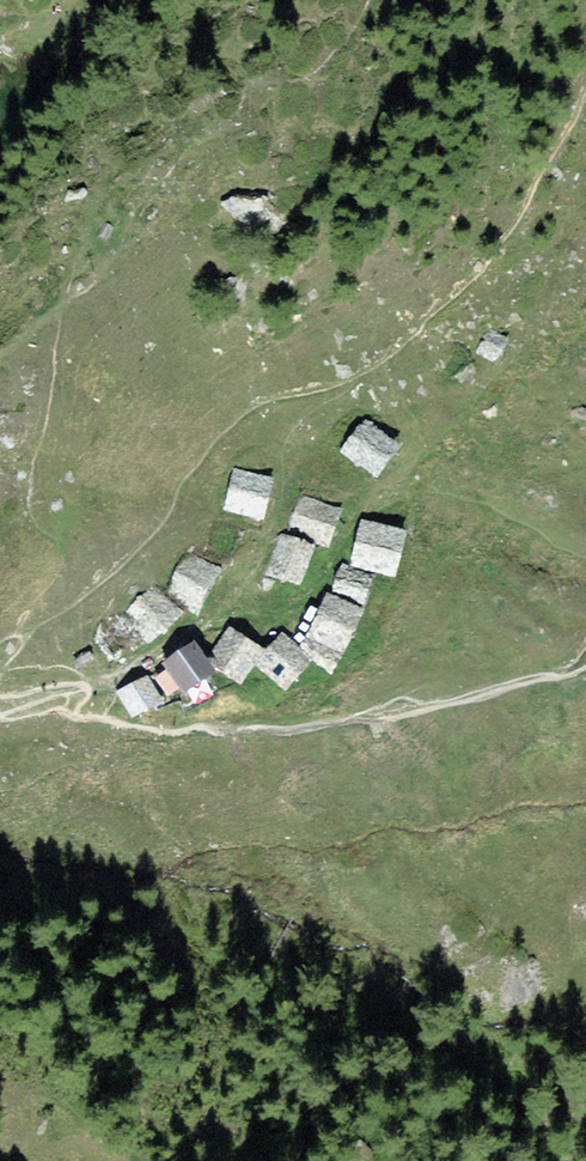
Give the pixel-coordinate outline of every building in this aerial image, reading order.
[(509,347),(491,337),(478,358),(496,368),(509,347)] [(398,451),(366,427),(344,456),(376,480),(398,451)] [(272,485),(233,476),(224,513),(263,523),(272,485)] [(339,516),(301,502),(289,532),(327,547),(339,516)] [(405,538),(361,527),(352,567),(396,578),(405,538)] [(313,553),(280,541),(268,576),(300,587),(313,553)] [(216,574),(189,561),(171,600),(197,613),(216,574)] [(373,581),(344,573),(337,597),(366,605),(373,581)] [(175,617),(157,595),(130,617),(147,639),(175,617)] [(363,616),(331,601),(312,641),(345,656),(363,616)] [(130,641),(120,625),(99,637),(109,654),(130,641)] [(261,654),(230,635),(211,667),(242,685),(261,654)] [(311,666),(285,640),(260,665),(285,691),(311,666)] [(214,677),(196,650),(167,668),(185,696),(214,677)] [(158,704),(148,684),(127,695),(137,715),(158,704)]
